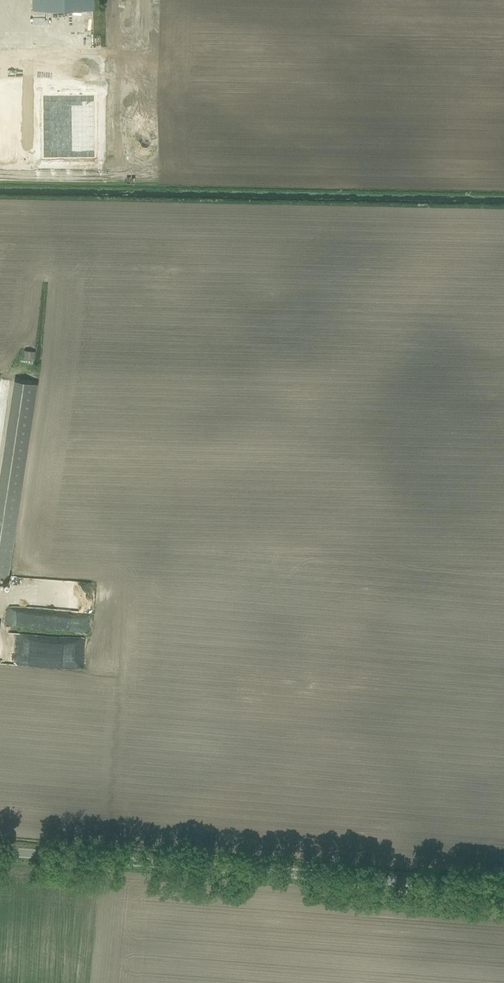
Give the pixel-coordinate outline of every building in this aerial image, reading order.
[(93,0),(33,0),(33,9),(93,9),(93,0)] [(93,160),(93,99),(0,99),(0,160),(93,160)] [(24,350),(23,359),(34,360),(35,351),(24,350)] [(36,383),(13,380),(0,486),(0,575),(13,577),(36,383)]
